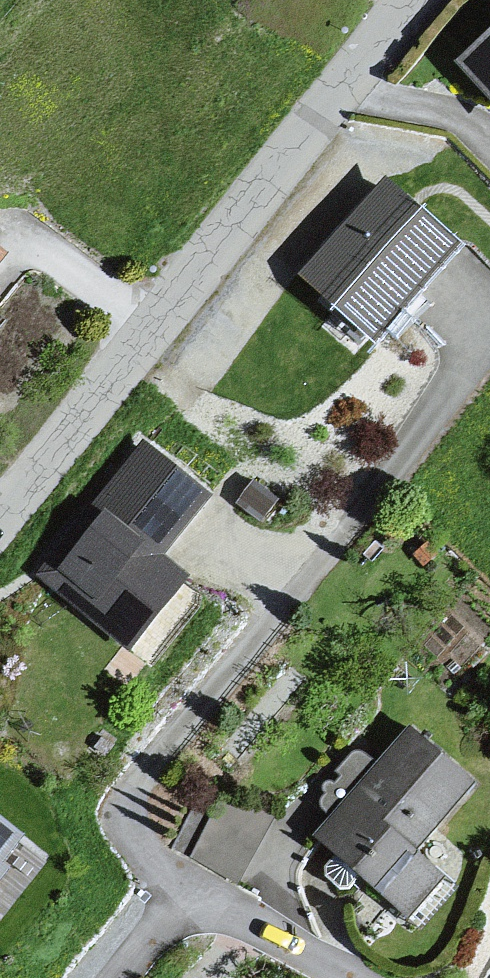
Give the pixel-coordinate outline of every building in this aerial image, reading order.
[(458,69),(489,103),(489,40),(458,69)] [(390,190),(298,286),(374,359),(466,263),(390,190)] [(10,267),(0,259),(0,279),(10,267)] [(214,506),(142,446),(34,574),(128,652),(188,581),(167,563),(214,506)] [(408,724),(310,834),(407,921),(446,877),(419,853),(478,786),(408,724)] [(274,809),(215,800),(185,847),(235,880),(274,809)] [(26,841),(0,821),(0,886),(26,841)]
